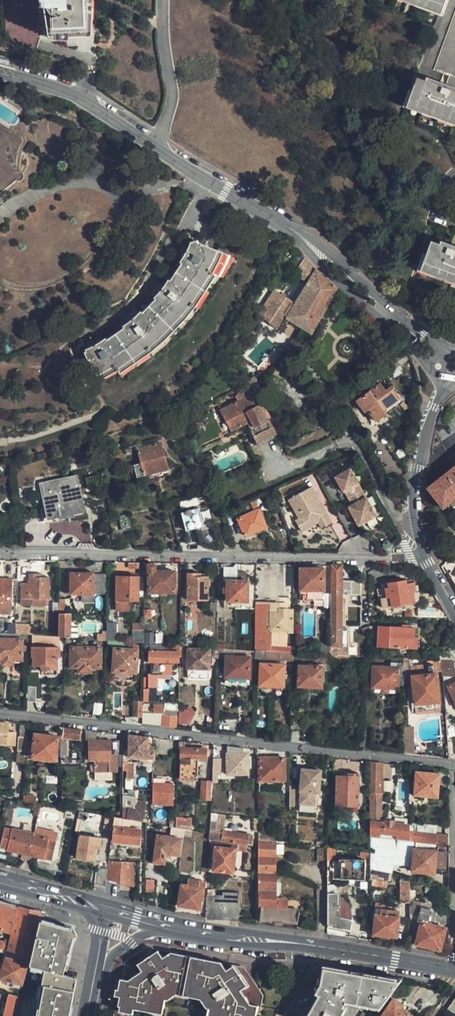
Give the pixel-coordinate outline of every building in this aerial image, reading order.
[(35,49),(39,37),(46,41),(65,39),(65,46),(96,45),(96,32),(86,25),(86,0),(1,0),(2,42),(35,49)] [(443,21),(452,0),(389,0),(443,21)] [(427,76),(415,110),(454,124),(454,85),(427,76)] [(430,241),(420,268),(454,280),(454,250),(430,241)] [(122,329),(84,352),(92,377),(102,373),(113,367),(114,370),(117,379),(121,377),(123,376),(131,371),(134,369),(141,365),(148,360),(156,354),(162,349),(167,344),(177,334),(189,322),(192,318),(194,315),(203,304),(210,294),(211,292),(212,290),(214,285),(216,283),(218,279),(210,275),(207,274),(217,251),(192,243),(176,273),(155,300),(122,329)] [(314,269),(302,257),(290,277),(297,281),(299,277),(307,282),(301,291),(295,287),(291,295),(285,293),(283,296),(272,290),(256,316),(267,323),(275,328),(283,316),(310,332),(335,290),(327,283),(314,269)] [(297,281),(290,277),(287,283),(294,287),(297,281)] [(241,368),(246,361),(233,350),(227,357),(241,368)] [(250,381),(244,387),(252,394),(253,394),(262,384),(253,377),(250,381)] [(401,398),(392,386),(387,390),(383,384),(359,400),(365,410),(369,408),(377,420),(386,413),(384,410),(401,398)] [(360,392),(355,385),(348,391),(353,397),(360,392)] [(231,430),(246,423),(255,443),(274,434),(267,419),(271,417),(264,402),(258,404),(253,394),(252,394),(244,387),(236,396),(239,401),(220,409),(231,430)] [(27,425),(29,432),(36,431),(34,423),(27,425)] [(156,435),(133,443),(135,448),(158,441),(156,435)] [(158,441),(135,448),(136,450),(139,461),(132,464),(136,476),(143,474),(147,472),(149,478),(162,473),(160,469),(166,467),(158,441)] [(362,488),(350,467),(335,475),(342,490),(344,489),(348,496),(351,503),(348,505),(357,524),(375,514),(362,488)] [(452,503),(454,507),(454,468),(430,489),(445,509),(452,503)] [(41,483),(49,518),(59,516),(59,517),(74,514),(73,513),(83,511),(76,476),(41,483)] [(318,521),(327,516),(315,493),(313,494),(309,487),(289,498),(299,517),(295,519),(301,530),(318,521)] [(256,499),(234,508),(238,518),(260,509),(256,499)] [(267,525),(260,509),(238,518),(246,535),(267,525)] [(187,514),(183,515),(187,533),(190,532),(195,531),(205,528),(200,510),(192,512),(191,512),(190,511),(189,511),(188,512),(187,513),(187,514)] [(125,528),(131,527),(129,512),(119,514),(121,529),(125,528)] [(327,516),(318,521),(322,527),(330,522),(327,516)] [(435,535),(439,541),(446,537),(442,531),(435,535)] [(173,570),(154,569),(154,563),(146,563),(146,572),(146,590),(157,590),(173,590),(173,570)] [(329,593),(340,593),(349,593),(359,593),(359,579),(349,579),(340,579),(340,564),(329,564),(329,593)] [(244,571),(235,571),(235,567),(223,567),(223,580),(226,580),(226,600),(245,600),(245,580),(244,580),(244,571)] [(322,568),(299,569),(299,589),(299,593),(303,594),(303,599),(322,598),(322,588),(322,568)] [(49,596),(49,575),(43,575),(38,574),(38,571),(30,571),(30,581),(23,580),(22,601),(32,601),(33,596),(45,596),(49,596)] [(105,591),(105,571),(91,571),(72,571),(71,584),(65,584),(65,591),(71,591),(83,591),(91,591),(96,591),(105,591)] [(206,571),(186,571),(186,598),(205,598),(206,571)] [(137,575),(115,575),(115,610),(130,610),(130,599),(137,599),(137,575)] [(10,612),(11,576),(0,576),(0,611),(10,612)] [(382,583),(385,597),(378,598),(380,607),(411,602),(410,591),(412,590),(410,582),(403,583),(403,579),(382,583)] [(329,623),(340,623),(340,593),(329,593),(329,623)] [(59,611),(59,634),(65,635),(69,635),(69,611),(65,611),(65,597),(59,597),(59,611)] [(255,599),(255,602),(255,647),(292,650),(292,643),(286,643),(269,642),(269,634),(269,628),(286,629),(286,632),(292,632),(292,628),(292,617),(292,607),(278,607),(278,602),(270,602),(270,600),(255,599)] [(115,620),(105,620),(105,637),(115,638),(115,620)] [(16,621),(16,631),(34,631),(34,622),(16,621)] [(340,631),(340,623),(329,623),(329,643),(329,645),(339,646),(347,646),(347,631),(340,631)] [(374,643),(374,644),(413,648),(413,636),(410,636),(410,627),(376,624),(375,633),(374,643)] [(131,626),(131,639),(143,640),(143,626),(131,626)] [(22,638),(28,638),(28,632),(16,631),(10,630),(0,630),(0,638),(22,638)] [(33,632),(33,644),(42,644),(42,633),(33,632)] [(42,633),(42,644),(59,645),(59,634),(42,633)] [(286,635),(269,634),(269,642),(286,643),(286,635)] [(0,638),(0,656),(22,657),(22,638),(0,638)] [(99,665),(99,645),(83,645),(83,641),(76,641),(76,645),(70,645),(70,664),(79,665),(79,670),(91,670),(91,665),(99,665)] [(318,642),(318,652),(329,653),(329,645),(329,643),(318,642)] [(56,666),(57,654),(59,655),(59,645),(42,644),(33,644),(31,644),(31,653),(34,654),(33,663),(40,662),(41,666),(56,666)] [(135,669),(136,648),(135,648),(135,645),(127,644),(127,647),(114,647),(113,668),(135,669)] [(234,646),(223,645),(222,654),(225,656),(226,656),(234,656),(234,646)] [(339,646),(329,645),(329,653),(339,654),(339,646)] [(234,656),(226,656),(226,674),(250,675),(250,647),(234,646),(234,656)] [(208,647),(186,647),(187,676),(208,677),(208,647)] [(255,647),(255,656),(293,658),(292,650),(255,647)] [(436,660),(437,660),(454,662),(454,657),(451,649),(437,648),(436,660)] [(148,649),(148,657),(150,658),(151,672),(163,672),(163,657),(179,657),(178,649),(170,649),(148,649)] [(329,661),(329,653),(318,652),(316,652),(316,659),(321,659),(321,661),(329,661)] [(339,654),(329,653),(329,661),(338,662),(346,662),(347,654),(339,654)] [(425,704),(439,702),(435,674),(434,674),(434,672),(438,672),(438,666),(437,660),(436,660),(426,659),(427,663),(410,665),(411,677),(414,705),(416,715),(426,714),(425,704)] [(454,662),(437,660),(438,666),(438,672),(439,675),(454,676),(454,664),(454,662)] [(286,663),(261,663),(260,682),(285,683),(286,663)] [(299,664),(298,685),(321,686),(322,665),(299,664)] [(399,668),(374,666),(373,687),(398,688),(399,668)] [(454,704),(454,681),(446,686),(454,704)] [(37,685),(28,684),(27,700),(37,699),(37,685)] [(425,704),(426,714),(440,712),(439,702),(425,704)] [(180,706),(178,724),(192,726),(194,707),(180,706)] [(164,711),(164,723),(176,724),(176,712),(164,711)] [(304,713),(293,713),(292,729),(303,728),(304,713)] [(9,721),(0,721),(0,742),(8,742),(16,742),(16,731),(8,731),(9,721)] [(371,724),(363,724),(363,737),(370,738),(371,724)] [(64,726),(61,725),(61,735),(61,738),(61,749),(61,753),(68,753),(69,736),(80,738),(82,727),(64,726)] [(415,725),(404,725),(404,738),(404,751),(411,751),(414,751),(415,725)] [(58,734),(35,731),(32,755),(55,758),(58,734)] [(20,733),(19,749),(27,750),(28,734),(20,733)] [(148,735),(129,733),(128,748),(128,756),(137,757),(147,757),(148,746),(148,735)] [(117,753),(110,753),(111,738),(89,738),(89,758),(93,758),(93,762),(93,769),(93,770),(117,770),(117,753)] [(205,748),(185,746),(185,739),(179,738),(178,746),(181,746),(179,778),(196,778),(197,758),(206,758),(205,748)] [(227,744),(227,752),(228,771),(249,770),(248,752),(244,751),(244,746),(227,744)] [(283,778),(283,756),(260,755),(260,778),(283,778)] [(221,757),(213,756),(213,767),(212,772),(218,772),(218,767),(220,767),(221,757)] [(147,757),(137,757),(136,760),(141,760),(141,764),(153,765),(153,758),(147,757)] [(128,760),(122,760),(122,765),(121,769),(121,770),(126,770),(126,777),(134,777),(134,761),(128,760)] [(382,761),(369,760),(369,791),(369,798),(370,798),(370,815),(377,815),(380,814),(380,797),(380,791),(382,791),(382,761)] [(301,788),(300,801),(315,802),(316,790),(320,790),(321,768),(302,766),(300,788),(301,788)] [(437,772),(416,770),(413,792),(435,794),(437,772)] [(335,803),(357,804),(358,772),(347,771),(347,774),(336,773),(335,803)] [(210,797),(212,780),(202,780),(201,796),(210,797)] [(171,783),(153,783),(152,800),(171,800),(171,783)] [(33,794),(23,792),(23,800),(31,801),(32,802),(36,802),(37,795),(33,794)] [(132,808),(119,806),(119,812),(118,817),(121,817),(124,817),(126,818),(129,818),(140,820),(143,800),(134,799),(132,808)] [(71,808),(77,809),(79,810),(81,802),(73,801),(71,808)] [(62,815),(72,817),(75,817),(77,809),(71,808),(64,807),(62,815)] [(75,817),(72,832),(76,833),(80,816),(100,820),(101,813),(83,810),(81,810),(79,810),(77,809),(75,817)] [(223,829),(225,813),(220,812),(210,812),(208,832),(208,837),(208,839),(215,839),(221,840),(239,842),(251,843),(254,843),(253,832),(223,829)] [(234,813),(233,822),(243,822),(244,814),(234,813)] [(112,826),(113,815),(104,814),(102,829),(111,830),(112,826)] [(138,842),(138,827),(128,827),(125,827),(126,818),(124,817),(121,817),(118,817),(113,815),(112,826),(111,840),(138,842)] [(185,816),(174,815),(174,816),(174,822),(174,826),(179,827),(180,827),(184,828),(185,816)] [(408,829),(408,822),(393,821),(394,818),(386,817),(386,821),(377,821),(371,820),(369,820),(369,836),(379,837),(379,832),(395,834),(395,839),(408,840),(408,829)] [(40,855),(48,857),(52,840),(54,832),(36,828),(32,827),(31,832),(18,829),(19,827),(14,826),(14,828),(9,827),(8,830),(2,829),(0,838),(0,846),(4,847),(40,855)] [(448,834),(408,829),(408,840),(412,840),(434,842),(448,843),(448,834)] [(92,859),(93,847),(97,847),(99,836),(76,833),(73,855),(92,859)] [(178,838),(155,835),(154,850),(152,862),(163,863),(165,852),(176,853),(178,838)] [(275,838),(259,836),(258,844),(259,856),(259,862),(259,871),(275,871),(275,838)] [(369,836),(369,850),(369,854),(370,867),(404,870),(407,853),(408,840),(395,839),(379,837),(369,836)] [(208,844),(215,844),(215,846),(212,869),(232,871),(235,849),(238,849),(239,842),(221,840),(215,839),(208,839),(208,844)] [(434,848),(434,842),(412,840),(411,847),(434,848)] [(434,842),(434,848),(411,847),(410,870),(433,871),(448,871),(448,843),(434,842)] [(362,878),(363,867),(364,862),(336,859),(336,865),(332,865),(332,876),(362,878)] [(131,861),(106,860),(104,870),(103,878),(130,884),(131,861)] [(94,868),(91,882),(101,884),(103,878),(104,870),(94,868)] [(387,879),(388,872),(370,868),(370,877),(386,879),(387,879)] [(275,897),(275,871),(259,871),(259,905),(262,905),(261,920),(297,923),(298,908),(288,907),(275,906),(275,897)] [(190,886),(180,884),(177,904),(196,907),(200,887),(201,878),(191,877),(190,886)] [(339,917),(337,916),(337,914),(337,893),(337,884),(327,883),(327,889),(327,893),(327,925),(350,928),(351,919),(348,918),(350,913),(343,912),(342,917),(339,917)] [(410,898),(410,887),(399,886),(399,901),(410,901),(410,898)] [(205,916),(239,918),(240,891),(222,891),(222,893),(206,893),(205,916)] [(275,897),(275,906),(288,907),(288,897),(275,897)] [(421,901),(416,918),(420,919),(415,941),(439,947),(444,926),(431,923),(433,917),(436,906),(436,905),(421,901)] [(10,932),(17,907),(0,903),(0,929),(10,932)] [(37,923),(38,919),(40,912),(39,912),(37,918),(31,916),(33,910),(17,905),(17,907),(10,932),(8,940),(5,951),(29,958),(37,923)] [(436,906),(433,917),(446,920),(445,909),(436,906)] [(374,920),(374,935),(397,936),(398,915),(397,914),(396,910),(384,910),(384,915),(374,915),(374,920)] [(74,932),(37,923),(26,972),(40,975),(60,979),(74,932)] [(119,1006),(147,1011),(148,1006),(163,1008),(165,996),(175,988),(204,995),(210,1003),(207,1015),(255,1015),(259,996),(245,975),(242,969),(230,967),(222,972),(218,966),(171,957),(165,961),(160,953),(139,967),(141,971),(129,980),(121,978),(118,991),(122,992),(119,1006)] [(3,979),(20,984),(25,965),(4,959),(0,971),(0,979),(3,979)] [(324,986),(319,994),(323,995),(311,1015),(343,1015),(347,1009),(345,1007),(348,1003),(382,1008),(401,979),(329,965),(324,986)] [(40,975),(31,1015),(69,1015),(75,980),(60,979),(40,975)] [(19,998),(7,994),(2,1015),(15,1015),(19,998)] [(443,1011),(449,1015),(454,1015),(454,995),(443,1011)] [(400,1008),(402,1005),(394,1000),(384,1015),(411,1015),(400,1008)]
